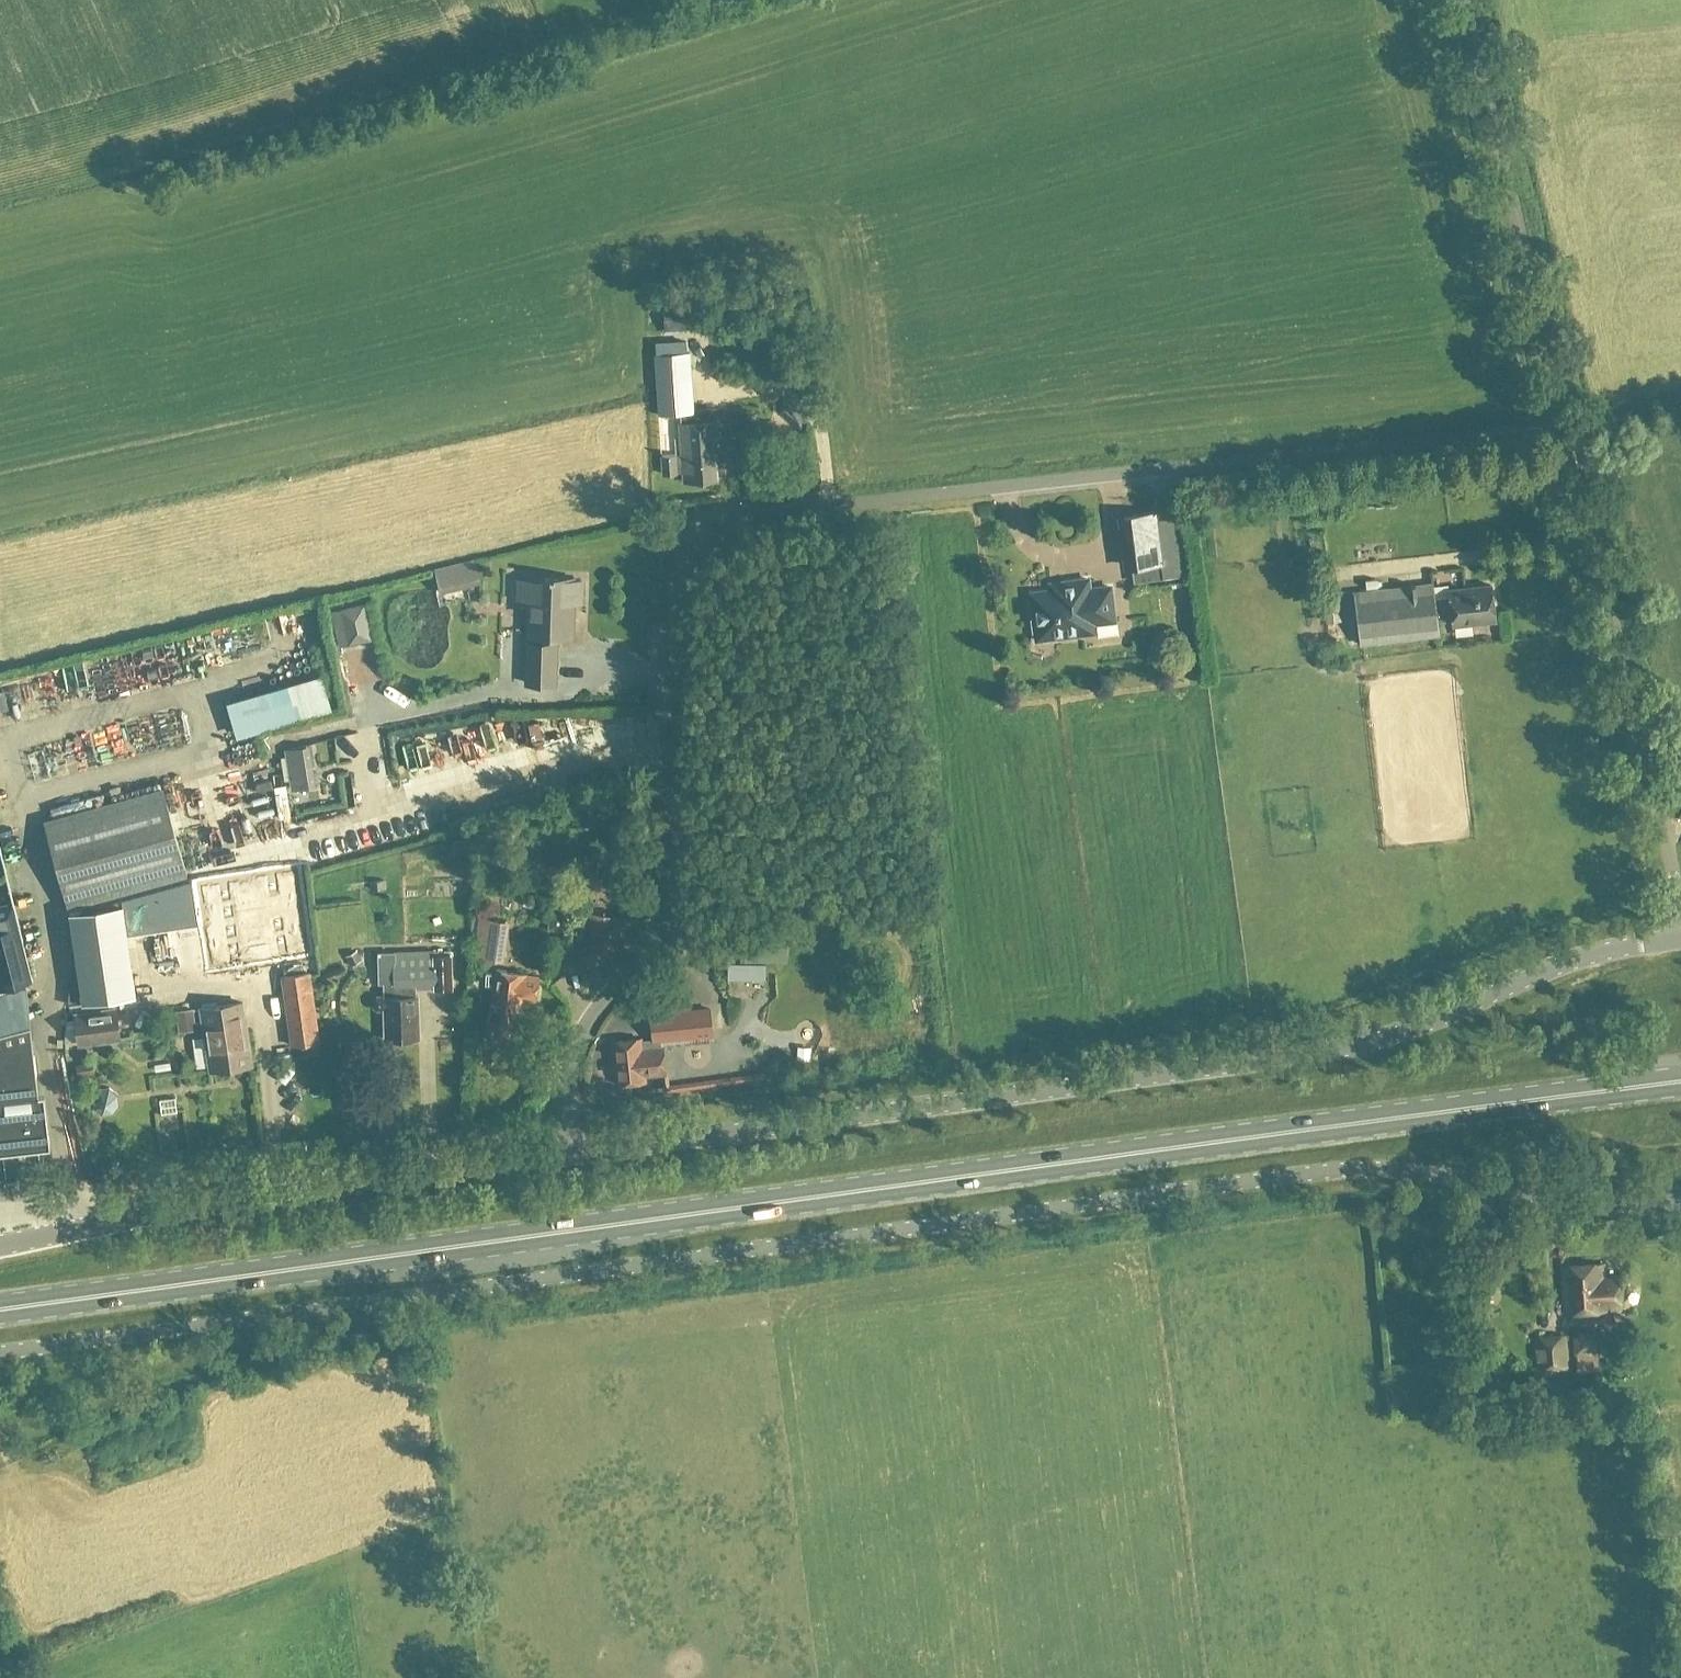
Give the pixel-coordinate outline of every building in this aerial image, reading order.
[(689,355),(654,357),(658,415),(693,412),(689,355)] [(657,420),(656,433),(674,434),(675,421),(657,420)] [(720,456),(718,422),(680,424),(682,455),(662,456),(664,476),(683,475),(684,485),(717,482),(716,457),(720,456)] [(1182,511),(1155,514),(1125,517),(1133,583),(1191,575),(1182,511)] [(460,589),(454,564),(434,569),(440,594),(460,589)] [(517,580),(516,601),(531,601),(530,637),(532,637),(532,646),(530,646),(528,686),(555,686),(556,647),(553,647),(553,638),(573,638),(573,618),(570,617),(570,606),(573,606),(573,604),(582,605),(582,584),(574,583),(574,582),(555,581),(555,579),(550,579),(550,581),(517,580)] [(1094,623),(1114,621),(1110,588),(1089,590),(1088,580),(1061,583),(1062,589),(1032,593),(1034,616),(1032,619),(1033,632),(1037,635),(1037,639),(1041,639),(1045,642),(1057,640),(1060,637),(1095,633),(1094,623)] [(1433,585),(1354,594),(1360,646),(1439,637),(1437,624),(1453,622),(1454,626),(1495,621),(1491,586),(1449,591),(1450,597),(1434,599),(1433,585)] [(373,640),(364,604),(340,609),(348,645),(373,640)] [(517,635),(517,623),(497,622),(496,634),(517,635)] [(316,786),(310,746),(284,750),(286,757),(281,758),(284,781),(289,780),(291,791),(316,786)] [(270,770),(248,779),(261,809),(282,801),(270,770)] [(188,875),(164,791),(47,826),(72,910),(188,875)] [(303,869),(195,884),(208,980),(317,965),(303,869)] [(72,933),(67,1004),(136,994),(122,898),(69,913),(72,933)] [(0,908),(0,911),(5,931),(0,932),(0,987),(1,989),(33,981),(14,905),(0,908)] [(626,919),(581,911),(573,958),(618,966),(626,919)] [(504,963),(510,921),(479,917),(473,959),(504,963)] [(744,946),(744,963),(766,963),(788,963),(788,946),(747,946),(744,946)] [(362,960),(356,951),(347,956),(352,966),(362,960)] [(376,995),(371,1000),(372,1007),(376,1011),(384,1010),(385,1039),(418,1039),(417,996),(413,996),(413,988),(437,987),(438,989),(453,989),(452,955),(437,955),(436,951),(381,953),(381,965),(394,965),(395,982),(384,982),(384,995),(376,995)] [(315,973),(310,974),(282,978),(292,1046),(319,1043),(312,987),(330,984),(328,971),(315,973)] [(494,972),(486,1039),(516,1042),(521,1000),(534,1001),(537,979),(524,977),(524,976),(494,972)] [(0,990),(0,991),(26,984),(26,983),(0,990)] [(203,1026),(210,1073),(252,1067),(243,1003),(200,1009),(203,1026)] [(193,1008),(176,1011),(179,1032),(196,1030),(193,1008)] [(78,1040),(79,1044),(121,1038),(116,1009),(74,1015),(75,1018),(67,1020),(65,1042),(78,1040)] [(652,1016),(654,1042),(712,1036),(709,1010),(652,1016)] [(617,1085),(645,1082),(645,1077),(666,1074),(663,1048),(642,1050),(641,1040),(613,1043),(617,1085)] [(44,1140),(35,1054),(0,1057),(0,1145),(44,1140)] [(92,1063),(77,1065),(78,1076),(94,1073),(92,1063)] [(118,1094),(109,1087),(98,1089),(92,1097),(93,1108),(102,1115),(113,1114),(120,1105),(118,1094)] [(152,1095),(154,1112),(172,1109),(169,1093),(152,1095)] [(1563,1267),(1565,1315),(1606,1313),(1606,1310),(1621,1309),(1619,1277),(1604,1278),(1603,1265),(1563,1267)] [(1594,1335),(1573,1336),(1574,1369),(1596,1368),(1594,1335)] [(1540,1372),(1568,1370),(1566,1339),(1537,1341),(1540,1372)]
